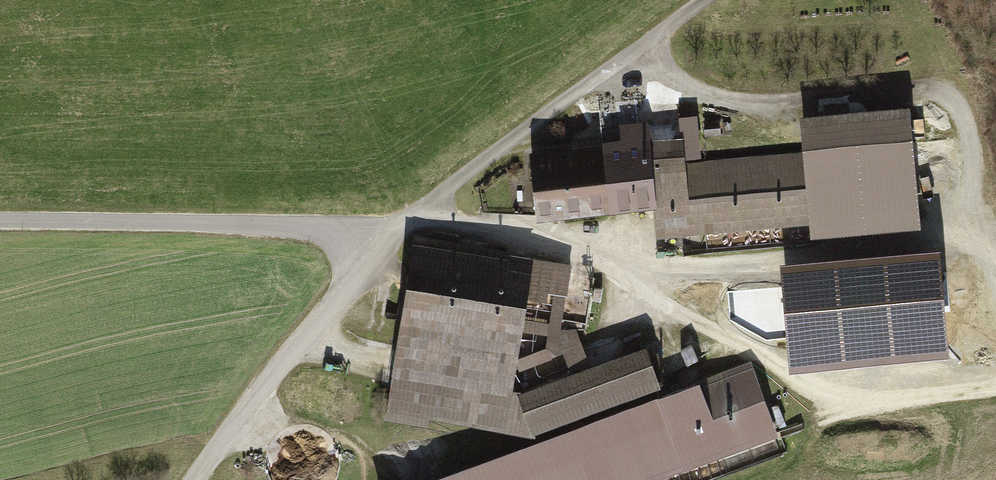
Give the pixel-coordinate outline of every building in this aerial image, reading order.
[(910,100),(798,112),(811,236),(923,225),(910,100)] [(596,144),(521,152),(527,220),(651,207),(654,237),(807,221),(800,154),(680,166),(677,138),(644,141),(643,125),(594,130),(596,144)] [(565,275),(410,252),(385,419),(530,441),(656,393),(639,349),(585,370),(571,334),(556,332),(565,275)] [(425,479),(705,479),(778,453),(745,362),(425,479)]
